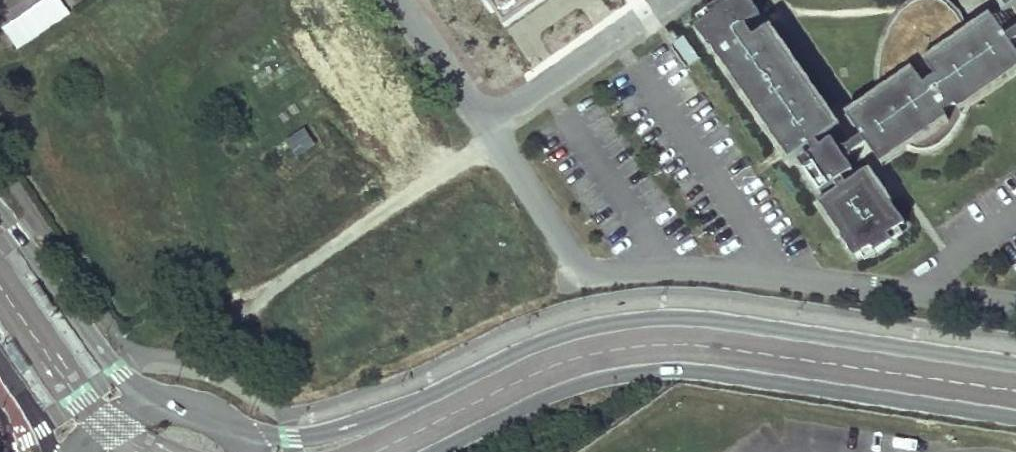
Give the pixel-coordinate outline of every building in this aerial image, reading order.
[(16,45),(65,11),(57,0),(41,0),(2,26),(16,45)] [(504,26),(541,0),(486,0),(504,26)] [(862,134),(841,150),(833,138),(821,146),(817,140),(837,126),(831,118),(768,27),(754,36),(746,25),(761,14),(751,0),(736,0),(730,4),(727,0),(723,0),(708,11),(712,16),(696,28),(711,49),(713,48),(790,159),(810,145),(814,151),(799,161),(821,192),(835,182),(839,188),(820,202),(824,208),(843,235),(841,235),(856,257),(873,246),(877,251),(894,239),(890,233),(906,222),(895,206),(891,201),(890,202),(867,169),(847,183),(843,176),(854,169),(846,157),(868,142),(862,134)] [(862,134),(868,142),(881,162),(908,143),(916,147),(927,147),(938,143),(944,139),(950,133),(954,127),(960,118),(963,111),(965,103),(1015,67),(1015,48),(1011,41),(1008,37),(1006,34),(992,14),(967,32),(960,37),(956,26),(951,17),(948,12),(943,7),(936,4),(929,3),(923,3),(916,6),(908,11),(902,19),(895,29),(890,41),(888,54),(887,71),(886,89),(849,115),(862,134)] [(1006,34),(1008,37),(1011,41),(1015,38),(1015,27),(1006,34)] [(683,37),(673,44),(688,66),(698,59),(683,37)] [(308,131),(285,139),(293,158),(315,149),(308,131)]
